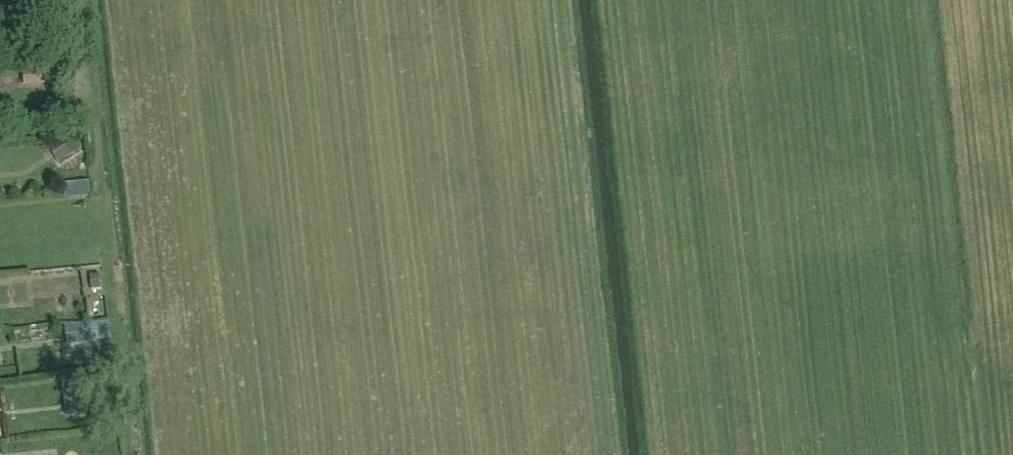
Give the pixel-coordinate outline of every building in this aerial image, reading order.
[(55,151),(64,165),(83,151),(74,138),(55,151)] [(65,328),(67,351),(88,349),(85,326),(65,328)] [(62,383),(65,406),(87,404),(84,380),(62,383)]
